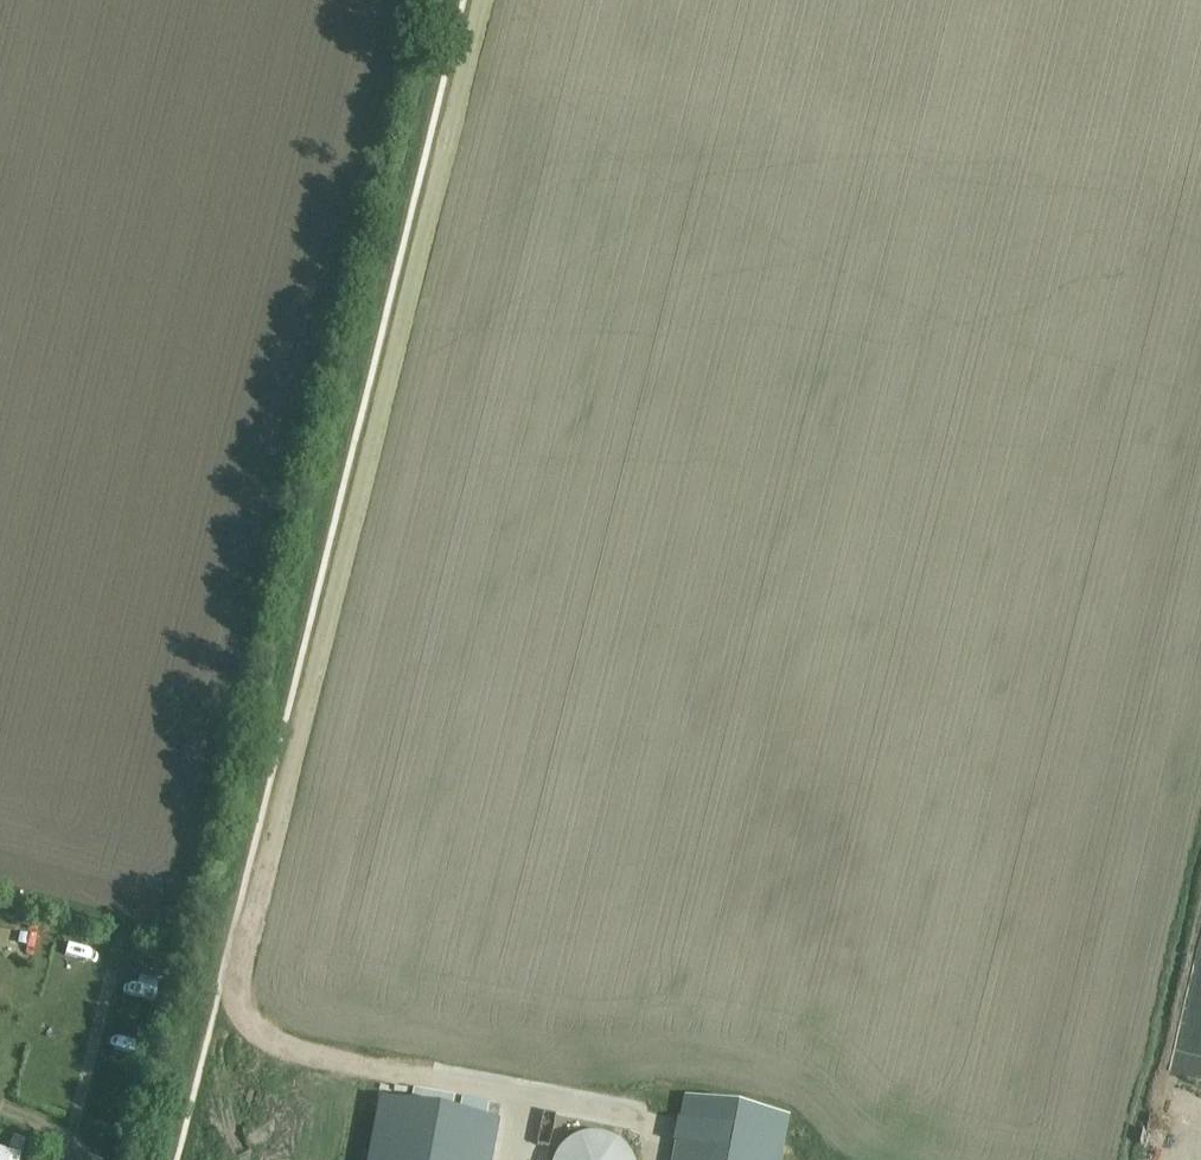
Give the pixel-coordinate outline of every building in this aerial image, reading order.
[(673,1159),(779,1159),(787,1117),(685,1098),(673,1159)] [(379,1100),(368,1159),(493,1159),(500,1123),(379,1100)] [(563,1145),(558,1151),(557,1152),(553,1158),(553,1159),(633,1159),(632,1158),(628,1151),(622,1145),(616,1140),(609,1137),(601,1134),(593,1134),(585,1134),(577,1137),(570,1140),(563,1145)]
